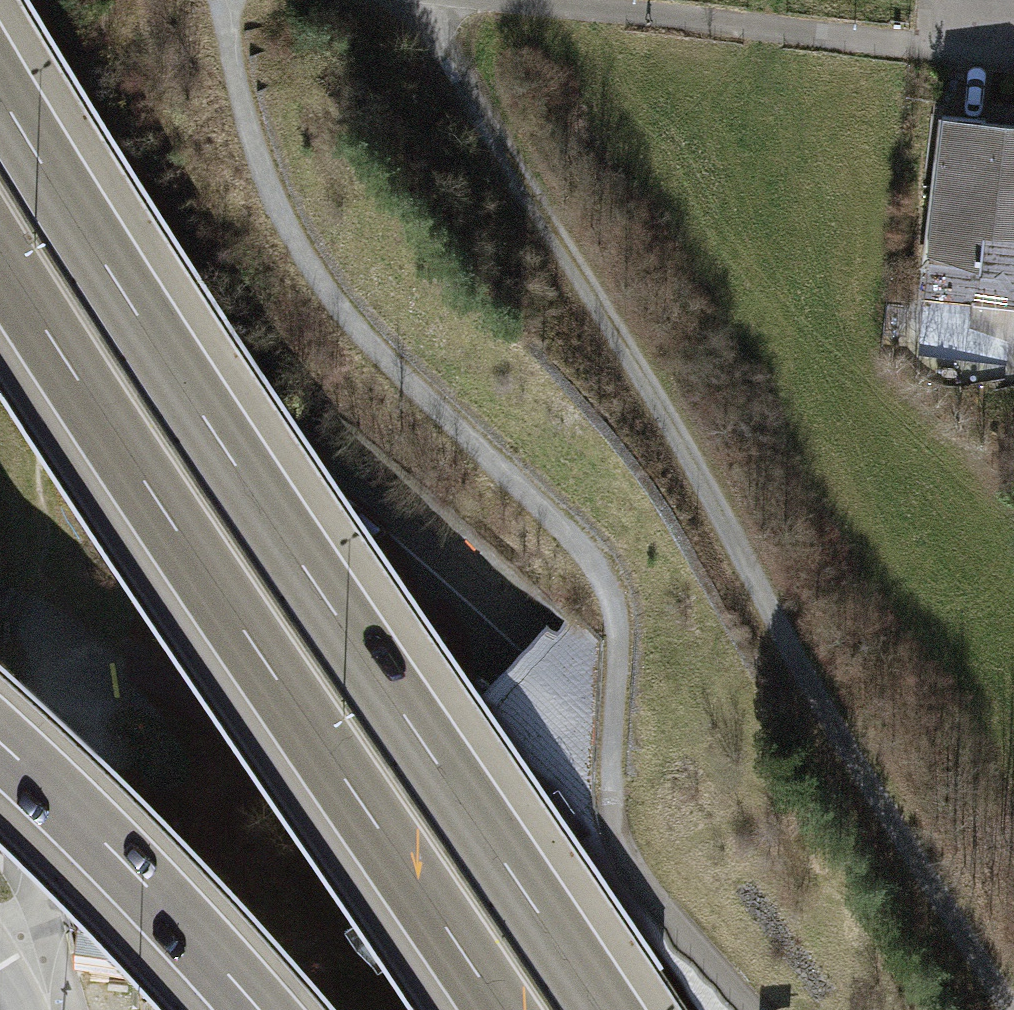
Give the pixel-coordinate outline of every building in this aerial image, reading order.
[(941,113),(920,287),(1013,299),(1013,122),(941,113)]
